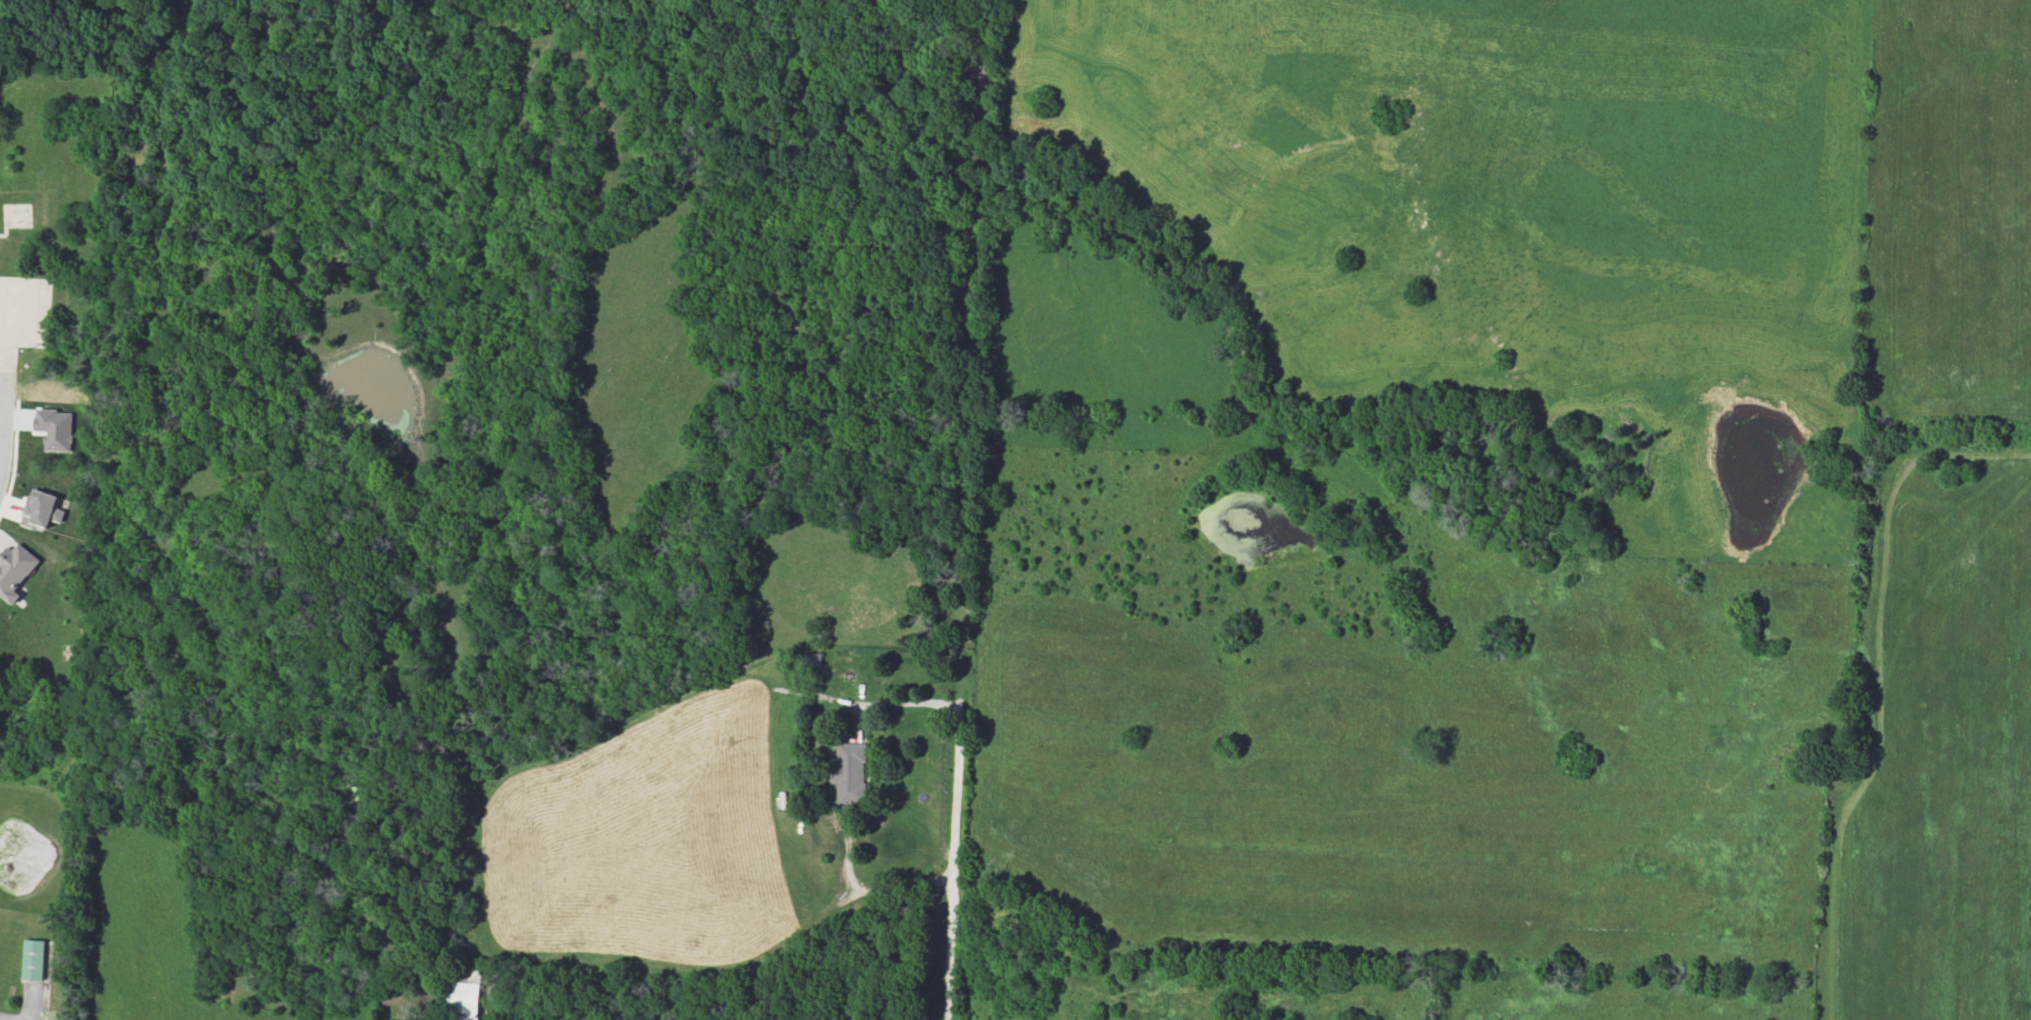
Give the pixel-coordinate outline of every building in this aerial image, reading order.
[(13,603),(0,593),(0,563),(16,542),(44,563),(13,603)] [(870,742),(871,807),(842,807),(830,807),(829,742),(855,742),(870,742)] [(27,942),(48,944),(44,980),(23,978),(27,942)] [(484,963),(479,1019),(448,1019),(453,961),(484,963)]
